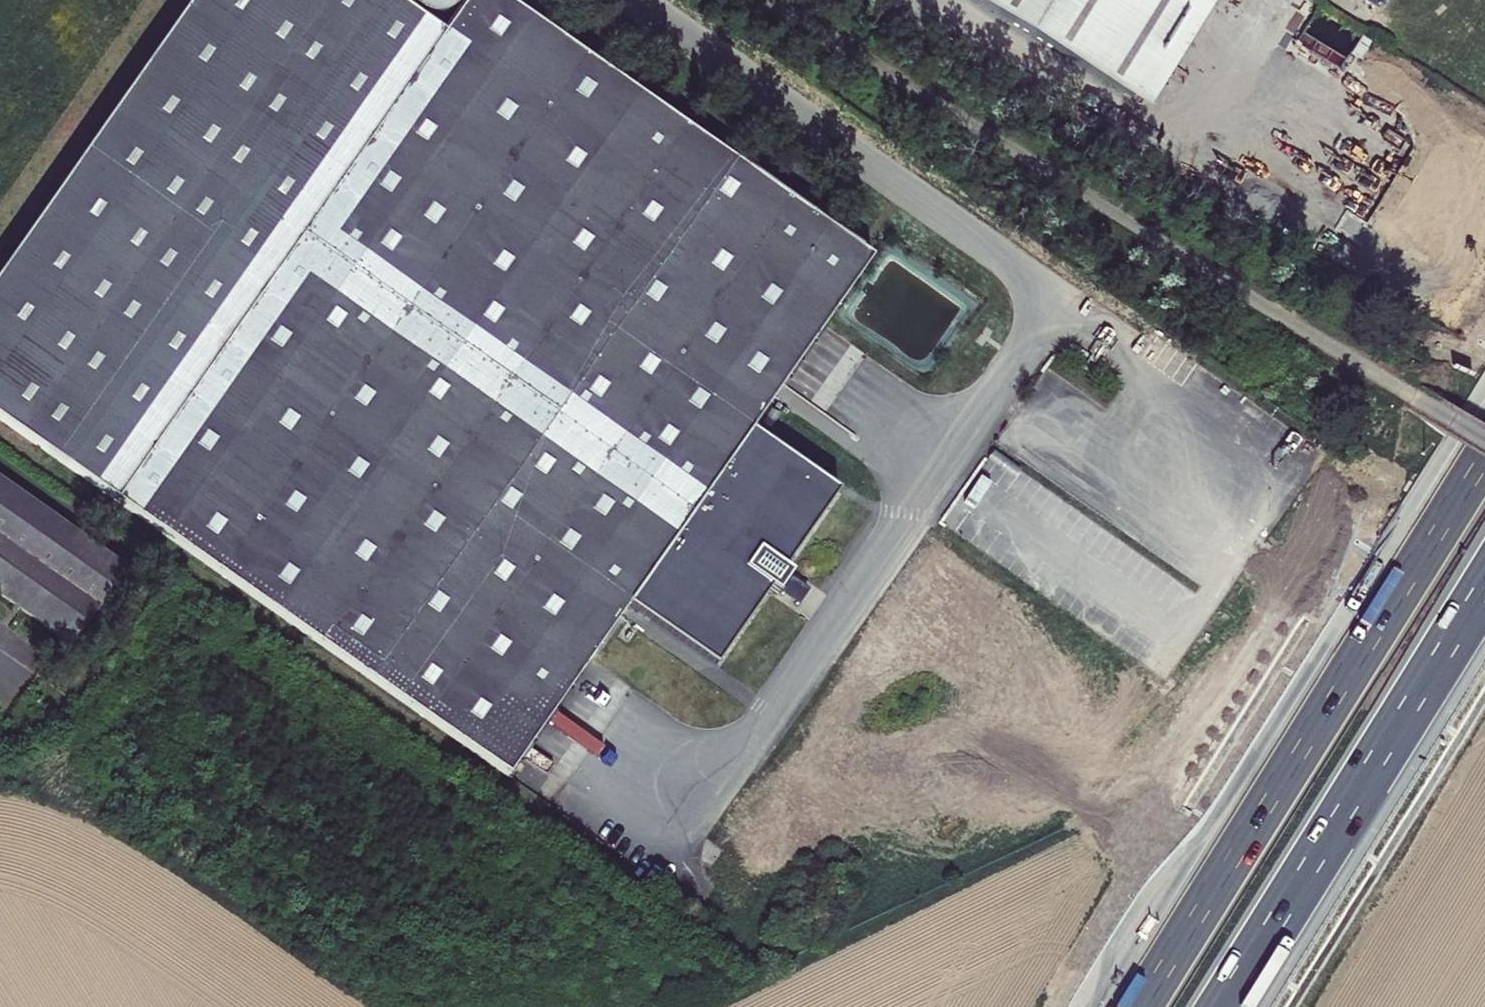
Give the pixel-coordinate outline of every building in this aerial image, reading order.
[(508,776),(629,605),(716,667),(771,589),(778,594),(792,574),(785,569),(839,492),(752,430),(872,259),(503,0),(469,0),(445,33),(398,0),(193,0),(0,275),(0,419),(508,776)] [(985,7),(1147,107),(1164,79),(1123,53),(1156,0),(989,0),(985,7)] [(1163,116),(1180,89),(1231,5),(1223,0),(1156,0),(1123,53),(1164,79),(1147,107),(1163,116)] [(1390,18),(1402,0),(1361,0),(1390,18)] [(73,646),(127,569),(0,480),(0,595),(73,646)]
